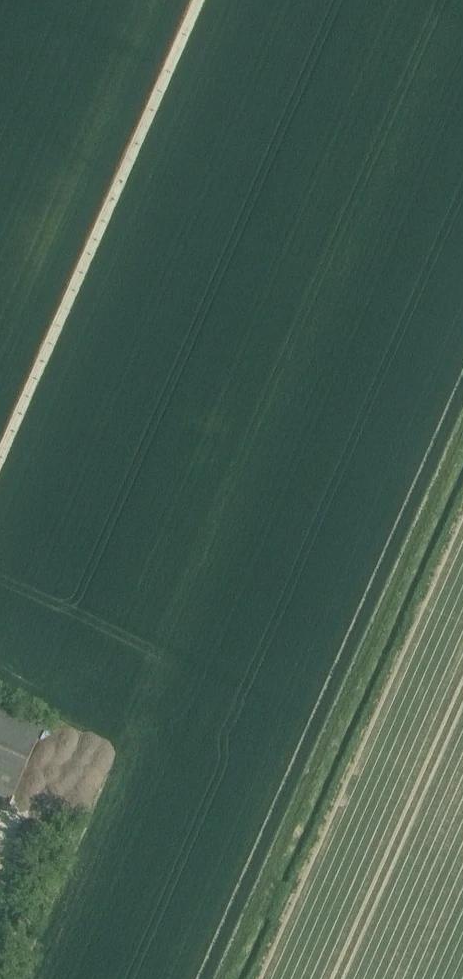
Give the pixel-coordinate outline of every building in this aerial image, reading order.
[(11,802),(43,728),(0,709),(0,797),(11,802)]
